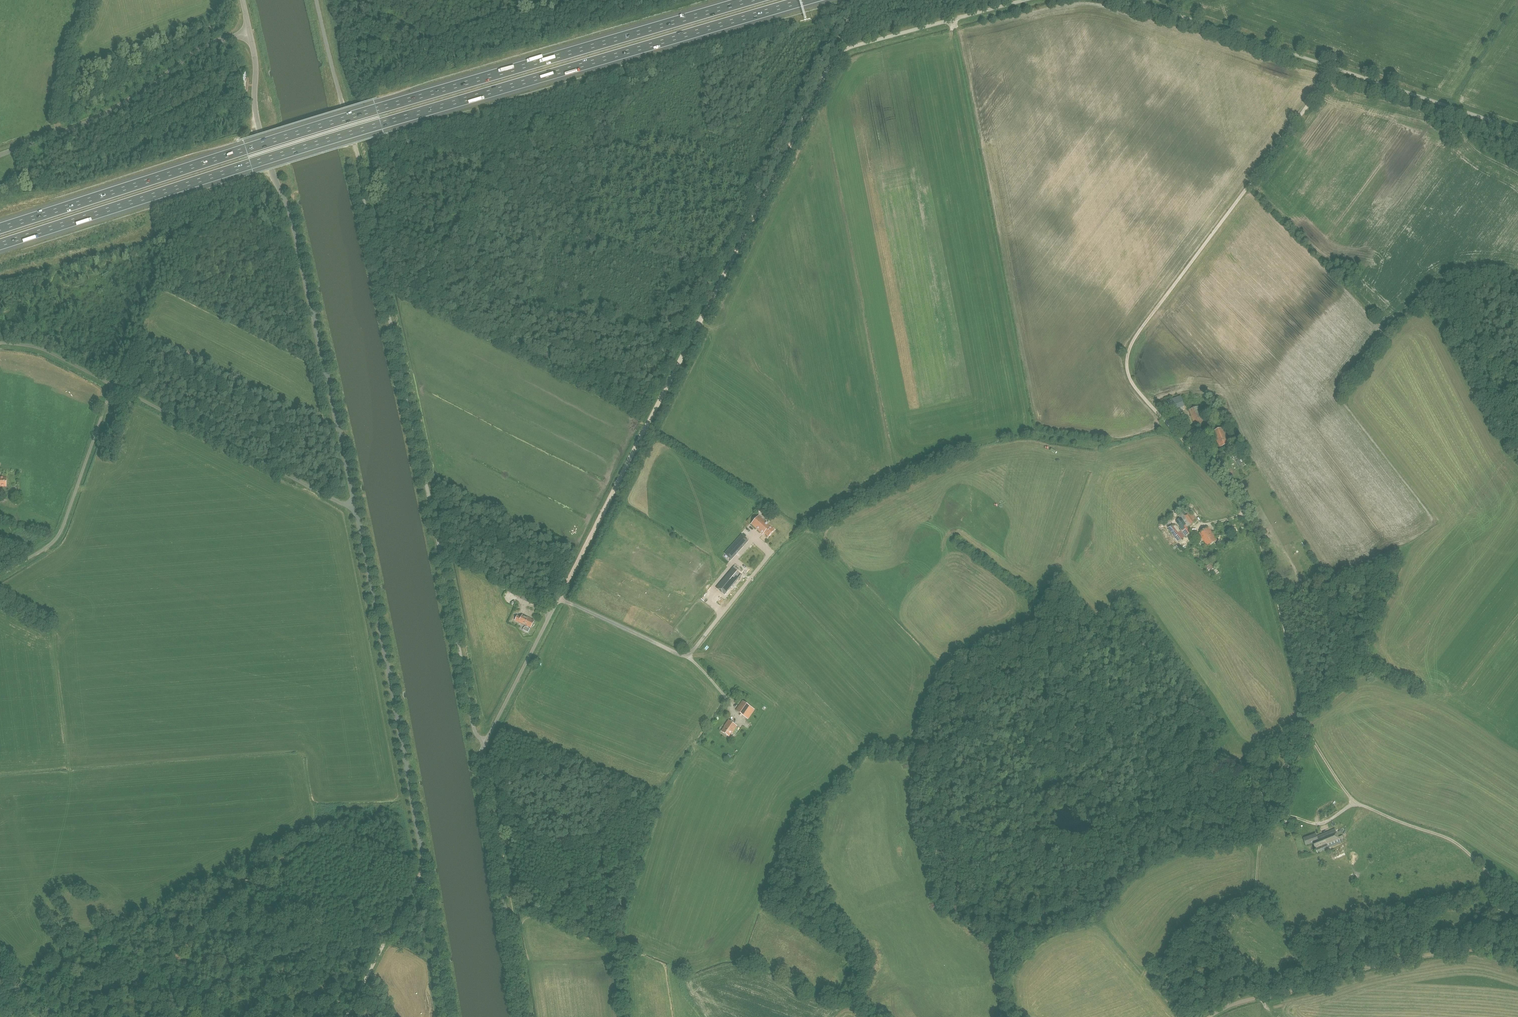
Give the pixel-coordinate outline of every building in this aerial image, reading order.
[(1189,409),(1196,428),(1206,425),(1199,406),(1189,409)] [(1230,443),(1224,427),(1213,431),(1219,447),(1230,443)] [(1186,509),(1178,515),(1180,518),(1188,513),(1186,509)] [(1191,511),(1180,518),(1187,527),(1197,520),(1191,511)] [(759,531),(767,523),(759,515),(751,523),(759,531)] [(767,523),(759,531),(763,534),(764,533),(768,537),(775,530),(767,523)] [(1174,526),(1170,529),(1179,541),(1186,536),(1182,531),(1179,533),(1174,526)] [(1181,529),(1182,531),(1186,536),(1191,532),(1187,527),(1186,526),(1181,529)] [(1208,547),(1217,540),(1209,527),(1199,533),(1208,547)] [(744,544),(738,538),(725,553),(731,559),(745,544),(744,544)] [(1214,570),(1210,563),(1206,566),(1210,572),(1214,570)] [(740,575),(732,569),(717,588),(724,594),(740,575)] [(518,589),(511,586),(509,592),(522,597),(523,593),(518,590),(518,589)] [(535,598),(523,593),(522,597),(521,599),(532,604),(535,598)] [(534,621),(531,619),(523,615),(521,617),(517,615),(515,620),(519,622),(527,626),(531,627),(534,621)] [(751,707),(742,701),(736,710),(744,716),(751,707)] [(755,710),(751,707),(744,716),(749,718),(755,710)] [(729,720),(725,726),(722,731),(729,736),(732,732),(737,726),(729,720)] [(1335,829),(1317,836),(1318,841),(1313,842),(1318,853),(1328,849),(1328,847),(1340,842),(1340,840),(1344,838),(1343,835),(1338,837),(1335,829)] [(1317,836),(1316,834),(1304,838),(1306,845),(1313,842),(1318,841),(1317,836)] [(1343,855),(1341,849),(1345,848),(1344,843),(1334,846),(1334,848),(1332,849),(1335,857),(1343,855)]
